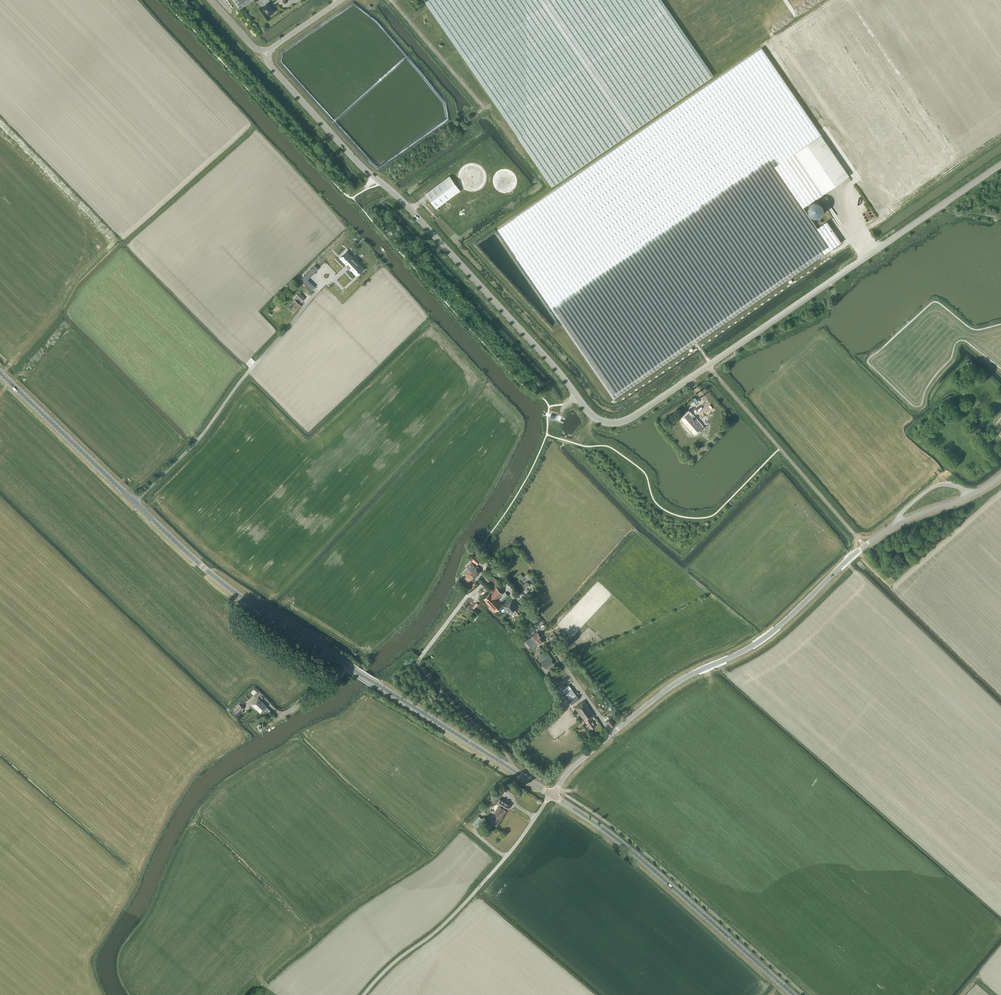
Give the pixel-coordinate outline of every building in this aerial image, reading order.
[(240,9),(252,0),(234,0),(240,9)] [(265,4),(262,6),(269,15),(275,11),(268,2),(270,1),(270,0),(263,0),(265,4)] [(668,10),(661,0),(428,0),(425,2),(507,120),(552,186),(713,76),(668,10)] [(797,13),(819,0),(789,0),(797,13)] [(715,79),(498,229),(614,398),(832,249),(817,228),(803,207),(818,197),(822,194),(849,176),(818,131),(761,48),(716,79),(715,79)] [(460,190),(449,175),(425,194),(436,208),(460,190)] [(812,203),(811,204),(810,205),(810,206),(809,207),(809,208),(809,209),(809,210),(810,211),(810,212),(811,213),(811,214),(812,214),(813,215),(814,215),(815,216),(816,216),(817,216),(818,216),(819,215),(820,215),(820,214),(821,214),(822,213),(823,212),(823,211),(823,210),(823,209),(823,208),(823,207),(823,206),(822,205),(822,204),(821,204),(821,203),(820,202),(819,202),(818,202),(817,202),(817,201),(816,202),(815,202),(814,202),(813,202),(812,203)] [(827,221),(817,228),(832,249),(842,242),(827,221)] [(362,267),(348,253),(346,256),(345,255),(344,256),(345,256),(342,259),(347,265),(349,268),(350,267),(351,266),(353,269),(352,270),(355,273),(358,270),(358,271),(359,270),(362,267)] [(308,280),(304,276),(300,280),(311,290),(315,287),(308,280)] [(301,305),(299,304),(305,298),(299,291),(295,296),(297,298),(295,299),(288,306),(294,312),(301,305)] [(682,419),(692,431),(698,426),(688,414),(682,419)] [(476,565),(480,560),(474,554),(470,559),(476,565)] [(474,580),(481,572),(478,569),(479,568),(477,566),(476,567),(471,562),(467,567),(468,568),(463,573),(471,580),(472,578),(474,580)] [(487,571),(480,578),(486,583),(492,576),(487,571)] [(492,576),(486,583),(492,590),(499,583),(496,580),(497,579),(493,575),(492,576)] [(495,611),(502,604),(497,598),(502,594),(496,587),(483,599),(495,611)] [(516,615),(521,611),(512,600),(504,607),(509,614),(510,613),(511,614),(514,612),(516,615)] [(476,602),(473,606),(481,613),(485,609),(476,602)] [(539,644),(544,641),(537,632),(526,640),(531,647),(537,642),(539,644)] [(549,667),(555,663),(551,658),(547,653),(539,659),(546,669),(549,667)] [(572,704),(579,699),(576,695),(569,700),(572,704)] [(261,712),(267,706),(258,698),(252,704),(261,712)] [(590,728),(597,724),(593,719),(592,718),(592,717),(595,716),(584,700),(574,707),(582,719),(583,718),(586,722),(590,728)] [(240,716),(244,712),(242,710),(244,708),(239,704),(234,710),(240,716)] [(611,727),(615,724),(611,718),(606,721),(611,727)] [(501,785),(498,790),(505,794),(508,789),(501,785)] [(507,810),(510,805),(500,799),(499,798),(501,794),(496,791),(491,800),(496,803),(497,804),(499,805),(507,810)] [(503,817),(507,810),(499,805),(494,812),(499,815),(494,823),(498,825),(503,817)] [(472,823),(476,826),(483,818),(479,815),(472,823)]
